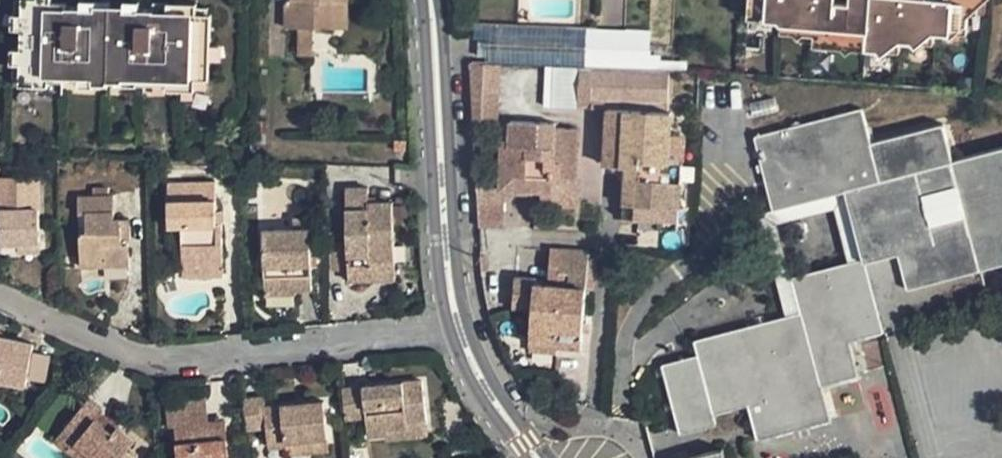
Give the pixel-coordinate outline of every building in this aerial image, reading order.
[(52,10),(52,4),(52,0),(22,0),(22,3),(16,2),(16,17),(22,17),(22,8),(52,10)] [(329,32),(329,4),(345,4),(345,0),(298,0),(299,8),(291,8),(284,8),(283,32),(298,32),(311,32),(329,32)] [(747,18),(781,21),(781,30),(798,31),(813,32),(813,45),(880,50),(898,51),(899,39),(916,39),(932,41),(932,31),(951,32),(966,34),(967,23),(969,0),(748,0),(747,18)] [(112,3),(82,2),(82,9),(81,15),(111,15),(112,3)] [(21,81),(20,88),(50,88),(50,82),(79,83),(79,77),(109,78),(138,79),(138,84),(153,85),(154,80),(167,80),(195,80),(208,81),(211,81),(212,61),(212,47),(213,18),(210,18),(197,18),(155,16),(155,13),(140,12),(140,16),(125,15),(111,15),(81,15),(82,9),(67,8),(67,5),(52,4),(52,10),(22,8),(22,17),(22,33),(21,52),(21,81)] [(125,15),(140,16),(140,12),(140,4),(125,4),(125,15)] [(198,5),(156,4),(155,13),(155,16),(197,18),(198,11),(198,5)] [(329,4),(329,32),(344,32),(345,4),(329,4)] [(12,17),(12,32),(22,33),(22,17),(16,17),(12,17)] [(491,18),(487,64),(548,67),(575,69),(593,69),(626,71),(630,24),(491,18)] [(298,32),(298,60),(310,61),(311,32),(298,32)] [(476,58),(485,58),(486,42),(477,42),(476,58)] [(221,62),(221,47),(212,47),(212,61),(221,62)] [(21,81),(21,52),(11,52),(10,81),(21,81)] [(575,69),(548,67),(547,110),(573,110),(575,69)] [(659,242),(678,242),(679,234),(680,206),(681,164),(676,164),(677,135),(668,135),(669,111),(665,111),(666,73),(626,71),(593,69),(590,108),(608,109),(606,167),(640,168),(640,182),(625,182),(624,211),(638,212),(638,230),(659,232),(659,242)] [(109,78),(79,77),(79,83),(78,90),(109,90),(109,78)] [(167,92),(195,93),(196,90),(195,80),(167,80),(167,92)] [(208,81),(195,80),(196,90),(208,90),(208,81)] [(754,137),(774,209),(845,190),(863,259),(848,263),(792,278),(801,313),(786,317),(753,326),(694,341),(714,414),(749,405),(757,439),(830,420),(821,385),(857,375),(848,341),(987,304),(980,269),(1001,263),(1001,148),(953,161),(942,125),(871,143),(862,109),(754,137)] [(254,140),(265,141),(265,128),(255,127),(254,140)] [(546,179),(571,180),(572,133),(552,133),(551,129),(505,128),(505,143),(497,143),(496,191),(545,193),(546,179)] [(265,141),(254,140),(254,151),(264,151),(265,141)] [(393,145),(393,156),(404,156),(405,146),(393,145)] [(252,179),(252,164),(251,164),(240,164),(241,179),(252,179)] [(39,247),(38,181),(0,181),(0,247),(39,247)] [(181,266),(221,266),(220,230),(216,230),(215,188),(167,188),(168,230),(180,230),(181,266)] [(845,190),(774,209),(777,225),(834,210),(848,263),(863,259),(845,190)] [(93,200),(108,199),(108,192),(93,192),(93,200)] [(343,284),(392,284),(391,210),(365,210),(365,193),(342,193),(343,284)] [(80,236),(81,269),(104,268),(104,261),(128,260),(128,244),(122,244),(122,236),(128,236),(127,223),(113,224),(113,199),(108,199),(93,200),(79,200),(79,218),(87,218),(88,236),(80,236)] [(786,317),(801,313),(792,278),(777,225),(774,209),(757,212),(786,317)] [(638,212),(624,211),(622,230),(638,230),(638,212)] [(290,233),(260,233),(260,282),(260,296),(292,295),(292,291),(308,291),(307,219),(290,219),(290,233)] [(0,247),(0,258),(40,257),(39,247),(0,247)] [(536,282),(513,280),(511,308),(530,309),(529,336),(556,338),(556,348),(581,350),(584,289),(585,251),(557,251),(555,288),(536,287),(536,282)] [(104,261),(104,268),(128,268),(128,260),(104,261)] [(221,266),(181,266),(181,281),(221,280),(221,266)] [(26,382),(34,342),(1,335),(0,334),(0,378),(26,382)] [(529,336),(529,347),(556,348),(556,338),(529,336)] [(372,437),(390,435),(389,431),(412,428),(411,422),(429,420),(425,380),(345,389),(349,419),(370,417),(372,437)] [(287,447),(332,441),(327,401),(266,408),(265,397),(245,400),(247,430),(270,427),(271,449),(287,447)] [(124,452),(132,443),(113,428),(106,435),(90,421),(96,413),(99,410),(86,399),(53,440),(75,457),(87,457),(89,455),(93,457),(130,457),(124,452)] [(171,428),(181,427),(211,424),(209,404),(170,408),(171,428)] [(106,435),(113,428),(96,413),(90,421),(106,435)] [(389,431),(390,435),(390,441),(431,437),(429,420),(411,422),(412,428),(389,431)] [(230,422),(211,424),(181,427),(184,457),(234,457),(230,422)] [(332,441),(287,447),(288,457),(333,453),(332,441)] [(692,457),(725,457),(723,450),(692,457)]
